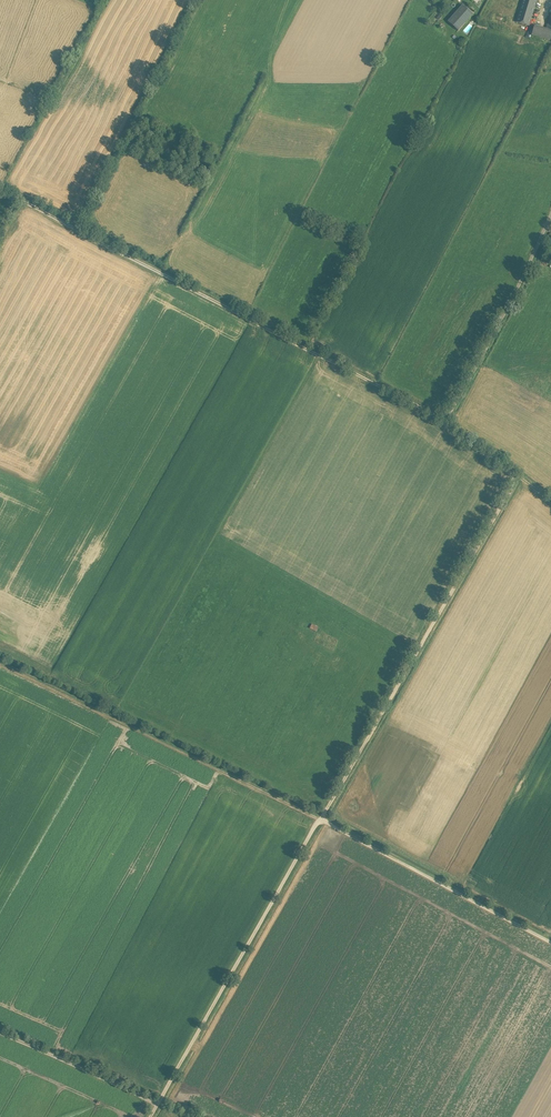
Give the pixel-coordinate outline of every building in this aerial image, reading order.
[(521,5),(534,9),(537,0),(523,0),(521,5)] [(463,5),(448,22),(458,31),(473,14),(463,5)] [(534,9),(521,5),(516,22),(529,26),(534,9)] [(534,26),(532,35),(550,40),(550,35),(550,31),(546,30),(534,26)]
